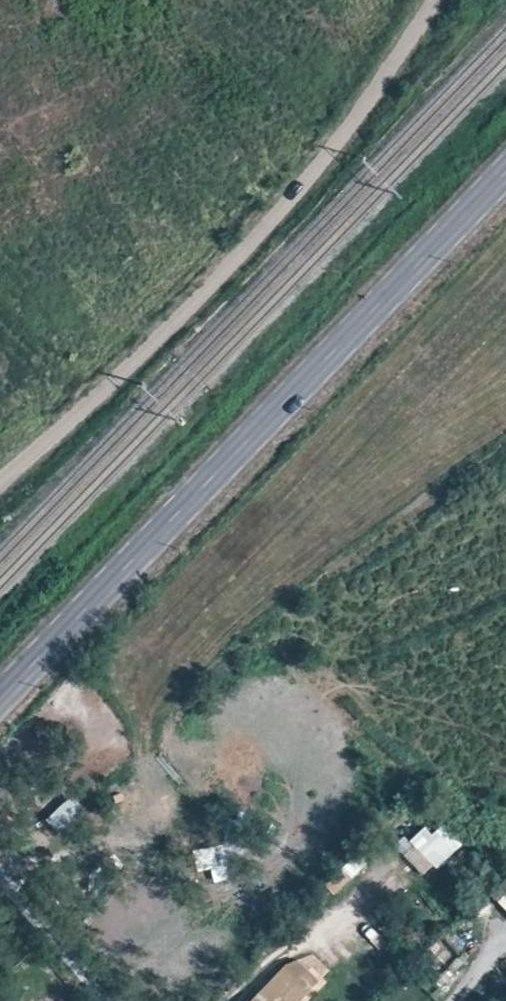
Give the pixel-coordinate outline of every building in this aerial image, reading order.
[(47,821),(60,835),(80,816),(66,802),(47,821)] [(441,820),(413,845),(436,870),(464,845),(441,820)] [(355,860),(325,883),(332,893),(363,870),(355,860)] [(505,912),(505,874),(487,894),(505,912)] [(397,928),(405,920),(392,912),(386,920),(397,928)] [(344,975),(360,959),(353,953),(338,968),(344,975)] [(310,987),(285,964),(250,1000),(297,1000),(310,987)]
